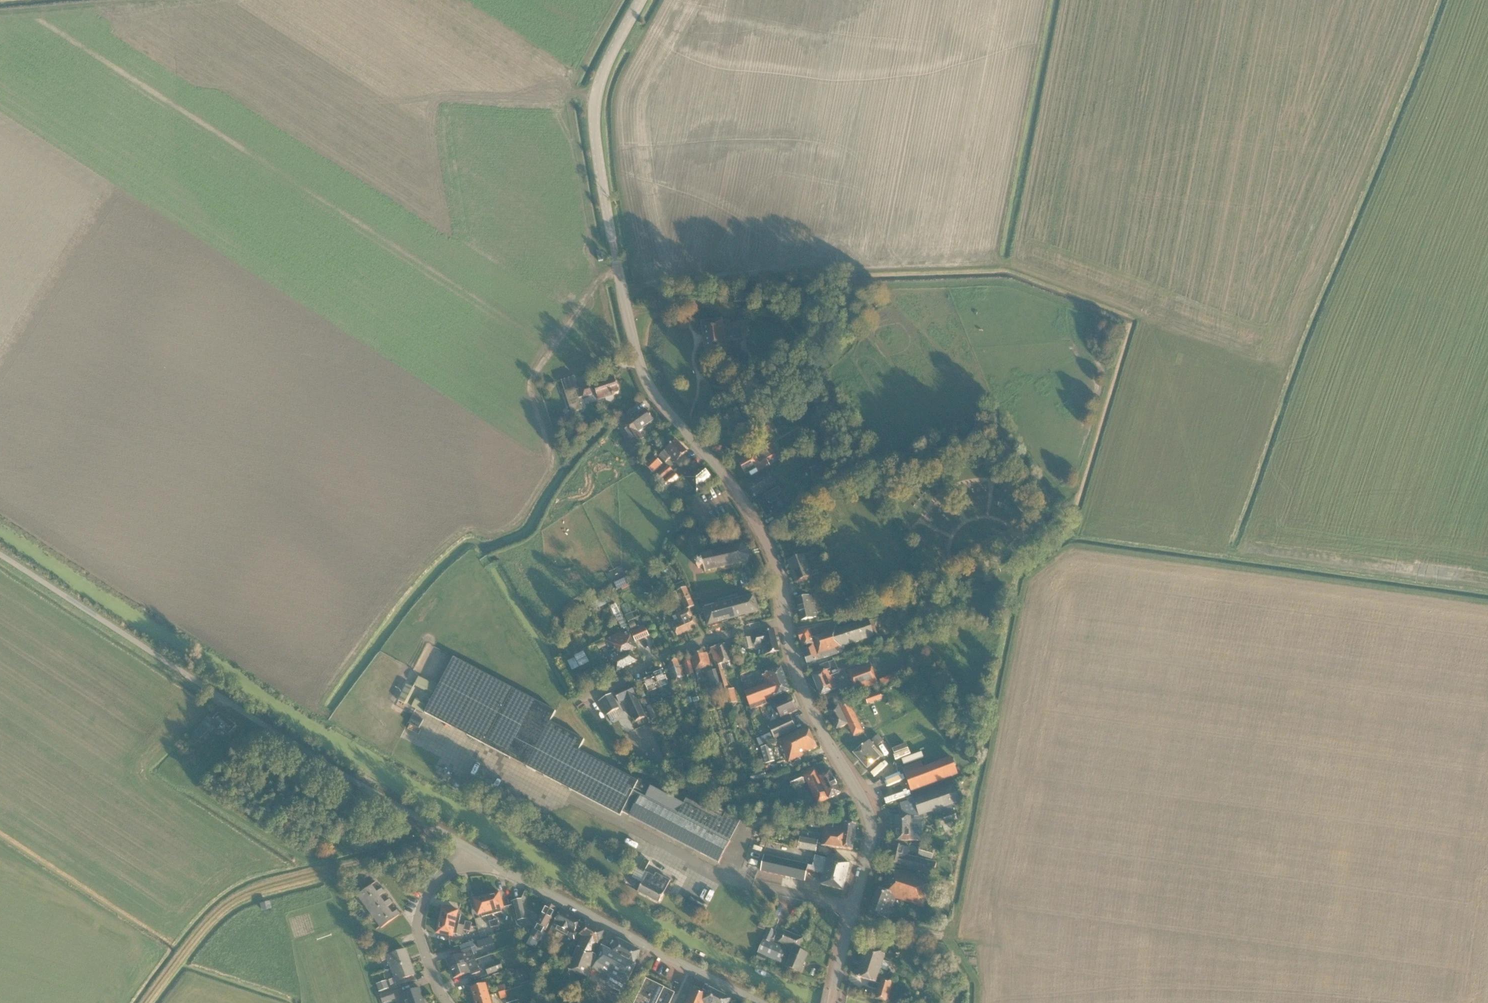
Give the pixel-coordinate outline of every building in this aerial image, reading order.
[(734,294),(735,302),(749,301),(749,293),(734,294)] [(750,323),(749,314),(737,316),(738,323),(738,325),(750,323)] [(725,337),(740,336),(738,325),(738,323),(723,324),(723,320),(702,322),(707,354),(727,351),(726,341),(725,337)] [(572,413),(583,410),(579,399),(597,393),(599,400),(605,398),(606,401),(612,402),(611,402),(614,398),(613,396),(615,395),(620,393),(615,378),(605,381),(604,379),(593,383),(594,384),(579,389),(575,376),(562,381),(572,413)] [(642,428),(654,420),(646,409),(628,422),(622,427),(634,445),(643,438),(639,432),(643,429),(642,428)] [(766,442),(775,437),(766,421),(757,426),(766,442)] [(741,428),(746,435),(752,431),(747,424),(741,428)] [(676,463),(687,451),(676,440),(660,456),(666,463),(671,458),(676,463)] [(751,476),(758,472),(770,465),(768,462),(778,456),(771,444),(762,449),(742,460),(744,464),(741,466),(746,474),(749,473),(751,476)] [(645,465),(653,473),(662,464),(654,456),(645,465)] [(703,484),(711,477),(702,465),(693,473),(692,471),(685,477),(697,492),(704,486),(703,484)] [(662,481),(673,471),(669,466),(657,475),(662,481)] [(815,467),(810,469),(813,477),(818,475),(815,467)] [(757,496),(776,485),(768,472),(758,478),(759,480),(749,486),(754,494),(755,493),(757,496)] [(662,482),(667,488),(679,479),(674,473),(662,482)] [(887,480),(884,474),(875,479),(878,485),(887,480)] [(768,517),(780,509),(773,498),(773,497),(776,495),(782,492),(779,488),(771,493),(758,501),(768,517)] [(793,512),(790,506),(779,512),(782,518),(793,512)] [(746,563),(750,557),(748,549),(742,545),(702,555),(703,561),(697,562),(699,568),(705,567),(706,573),(746,563)] [(788,561),(792,572),(809,565),(806,558),(813,556),(811,552),(805,555),(805,554),(788,561)] [(809,565),(792,572),(796,583),(813,576),(819,574),(818,570),(812,572),(809,565)] [(835,579),(833,572),(825,575),(827,582),(835,579)] [(629,584),(624,575),(614,581),(618,590),(629,584)] [(675,586),(678,591),(677,592),(685,610),(695,606),(686,587),(683,582),(675,586)] [(704,605),(705,609),(710,625),(723,621),(723,623),(728,622),(727,620),(740,616),(740,618),(745,617),(745,615),(758,611),(754,596),(739,600),(737,596),(719,601),(720,605),(715,607),(714,603),(704,605)] [(817,617),(816,611),(815,606),(813,596),(808,596),(797,598),(802,621),(813,618),(817,617)] [(605,597),(594,604),(597,609),(608,602),(605,597)] [(853,603),(839,606),(840,611),(841,611),(841,612),(854,609),(853,603)] [(697,627),(689,609),(676,615),(679,620),(671,623),(677,636),(697,627)] [(626,616),(629,622),(635,619),(632,613),(626,616)] [(799,635),(808,663),(819,660),(845,651),(844,646),(874,636),(874,635),(878,634),(873,620),(869,621),(868,619),(838,629),(836,624),(821,629),(823,635),(812,638),(810,630),(800,633),(799,635)] [(634,621),(629,624),(632,630),(637,627),(634,621)] [(636,642),(649,636),(646,628),(645,626),(631,632),(636,642)] [(765,655),(779,651),(774,630),(759,633),(760,634),(753,635),(755,645),(762,643),(765,655)] [(618,671),(637,661),(631,651),(636,649),(629,631),(622,635),(621,632),(605,640),(611,652),(616,649),(619,654),(617,655),(616,653),(609,656),(618,671)] [(746,653),(745,650),(754,648),(751,637),(743,639),(743,640),(739,641),(741,654),(746,653)] [(727,705),(738,702),(734,689),(729,690),(724,672),(733,670),(731,661),(725,644),(711,648),(716,665),(716,666),(721,684),(727,705)] [(704,654),(702,649),(693,651),(695,656),(691,657),(697,678),(703,677),(700,669),(711,666),(707,653),(704,654)] [(586,651),(569,660),(574,670),(591,662),(586,651)] [(425,713),(617,814),(621,816),(623,812),(719,863),(742,819),(717,806),(714,813),(680,796),(678,800),(639,779),(638,781),(579,751),(585,740),(551,722),(556,711),(454,658),(425,713)] [(673,683),(684,679),(677,659),(665,662),(668,670),(673,683)] [(684,662),(687,672),(685,672),(686,677),(690,676),(692,683),(696,681),(690,660),(684,662)] [(839,673),(835,662),(834,660),(820,666),(823,672),(813,676),(821,696),(838,689),(832,676),(839,673)] [(855,691),(878,683),(870,662),(848,671),(855,691)] [(766,685),(753,689),(751,683),(743,686),(745,692),(752,709),(767,704),(766,700),(790,691),(781,668),(763,675),(766,685)] [(669,684),(663,669),(654,673),(655,675),(643,680),(649,693),(663,687),(666,696),(672,693),(669,684)] [(713,689),(721,687),(716,670),(708,672),(713,689)] [(883,684),(895,679),(893,674),(881,679),(883,684)] [(415,685),(433,695),(437,687),(419,678),(415,685)] [(406,684),(398,700),(408,705),(415,688),(406,684)] [(620,703),(626,700),(628,704),(627,704),(635,722),(646,717),(635,695),(631,686),(615,693),(620,703)] [(883,699),(880,691),(873,694),(875,702),(883,699)] [(599,701),(607,716),(620,708),(612,694),(599,701)] [(768,724),(773,733),(775,738),(796,729),(790,714),(798,710),(792,696),(775,704),(770,706),(776,720),(768,724)] [(423,712),(427,705),(416,699),(412,707),(423,712)] [(863,732),(859,722),(854,712),(848,701),(828,711),(837,730),(848,724),(854,736),(863,732)] [(653,720),(660,717),(655,704),(647,707),(653,720)] [(414,714),(410,723),(421,727),(425,718),(414,714)] [(209,729),(202,723),(190,735),(197,742),(209,729)] [(804,754),(817,747),(808,727),(779,740),(788,762),(804,755),(804,754)] [(872,740),(878,746),(884,741),(878,735),(872,740)] [(868,769),(881,758),(872,748),(875,745),(870,740),(854,753),(868,769)] [(895,758),(911,750),(907,743),(891,751),(895,758)] [(761,747),(766,764),(775,761),(770,745),(761,747)] [(914,755),(898,761),(900,766),(916,760),(914,755)] [(958,774),(952,757),(924,768),(921,761),(903,768),(911,792),(958,774)] [(685,772),(683,765),(672,768),(675,775),(685,772)] [(807,782),(812,792),(817,803),(806,808),(809,816),(824,809),(821,803),(841,793),(830,771),(819,777),(816,770),(804,775),(803,774),(789,779),(793,788),(807,782)] [(901,803),(904,817),(895,817),(895,841),(911,841),(924,841),(924,820),(935,817),(938,828),(958,821),(953,805),(962,801),(957,786),(959,786),(958,783),(962,782),(961,779),(955,781),(913,796),(914,799),(901,803)] [(768,786),(771,794),(778,793),(775,784),(768,786)] [(784,817),(781,808),(765,813),(768,822),(784,817)] [(844,823),(834,822),(821,820),(820,827),(824,827),(822,846),(853,850),(856,824),(844,823)] [(798,849),(816,852),(818,841),(800,837),(798,849)] [(890,862),(901,865),(900,867),(934,875),(937,863),(907,856),(909,848),(894,844),(890,862)] [(932,859),(934,850),(921,846),(919,855),(932,859)] [(765,856),(763,864),(761,871),(805,881),(808,869),(824,874),(822,885),(843,890),(850,863),(828,858),(828,859),(816,856),(813,866),(765,856)] [(655,876),(649,873),(645,871),(650,862),(644,859),(639,870),(637,869),(632,877),(643,883),(639,892),(659,903),(671,881),(657,873),(655,876)] [(923,907),(928,892),(931,881),(895,869),(887,891),(878,888),(870,913),(888,919),(895,898),(923,907)] [(376,892),(372,885),(357,896),(365,906),(384,893),(381,888),(376,892)] [(500,892),(487,896),(492,915),(502,912),(501,908),(504,908),(500,892)] [(365,906),(373,917),(387,907),(392,903),(389,899),(384,903),(383,900),(387,897),(384,893),(365,906)] [(482,917),(492,915),(487,896),(475,899),(479,915),(481,914),(482,917)] [(521,898),(513,900),(518,920),(526,918),(521,898)] [(260,904),(262,910),(270,907),(269,901),(260,904)] [(546,930),(557,909),(549,905),(548,907),(546,906),(540,917),(539,916),(535,922),(538,923),(531,936),(527,944),(535,949),(539,940),(545,930),(546,930)] [(400,914),(397,910),(392,913),(387,907),(373,917),(381,928),(400,914)] [(443,908),(440,920),(459,924),(461,914),(458,914),(458,911),(443,908)] [(576,930),(581,920),(561,910),(551,928),(575,941),(579,932),(576,930)] [(457,934),(459,924),(440,920),(437,933),(453,936),(453,934),(457,934)] [(589,977),(592,967),(597,956),(593,954),(598,944),(604,932),(586,923),(580,935),(583,936),(578,946),(569,969),(589,977)] [(780,963),(786,949),(771,942),(776,931),(768,928),(763,939),(764,940),(758,953),(759,954),(756,959),(764,963),(769,965),(772,960),(780,963)] [(803,938),(783,930),(778,942),(793,948),(785,967),(788,968),(788,969),(800,974),(809,954),(799,950),(803,938)] [(490,936),(479,940),(482,947),(493,943),(490,936)] [(597,956),(592,967),(594,967),(589,978),(622,995),(636,964),(634,963),(641,951),(619,940),(613,952),(602,946),(597,956)] [(451,969),(466,963),(476,960),(472,948),(462,951),(463,954),(447,960),(451,969)] [(884,959),(885,955),(866,948),(857,977),(874,982),(876,983),(878,977),(880,971),(881,969),(887,971),(890,963),(883,961),(884,959)] [(388,959),(391,969),(410,962),(405,949),(387,956),(386,954),(380,956),(382,961),(388,959)] [(535,957),(540,961),(542,957),(544,954),(539,950),(535,957)] [(476,960),(466,963),(451,969),(454,979),(470,973),(471,976),(481,972),(480,970),(484,969),(481,963),(478,965),(476,960)] [(500,961),(485,966),(488,975),(503,970),(500,961)] [(414,975),(410,962),(391,969),(394,978),(388,980),(390,985),(396,983),(396,981),(414,975)] [(518,985),(530,981),(525,967),(513,971),(518,985)] [(887,1002),(892,988),(894,989),(896,983),(881,978),(875,999),(887,1002)] [(675,993),(647,980),(636,1002),(670,1002),(675,993)] [(386,981),(376,985),(378,992),(389,989),(386,981)] [(471,988),(475,1000),(490,996),(486,983),(471,988)] [(731,999),(710,988),(707,993),(692,987),(686,1002),(729,1002),(731,999)] [(403,1002),(411,1002),(423,999),(419,988),(400,995),(403,1002)] [(379,995),(382,1002),(383,1002),(394,999),(391,990),(379,995)]
